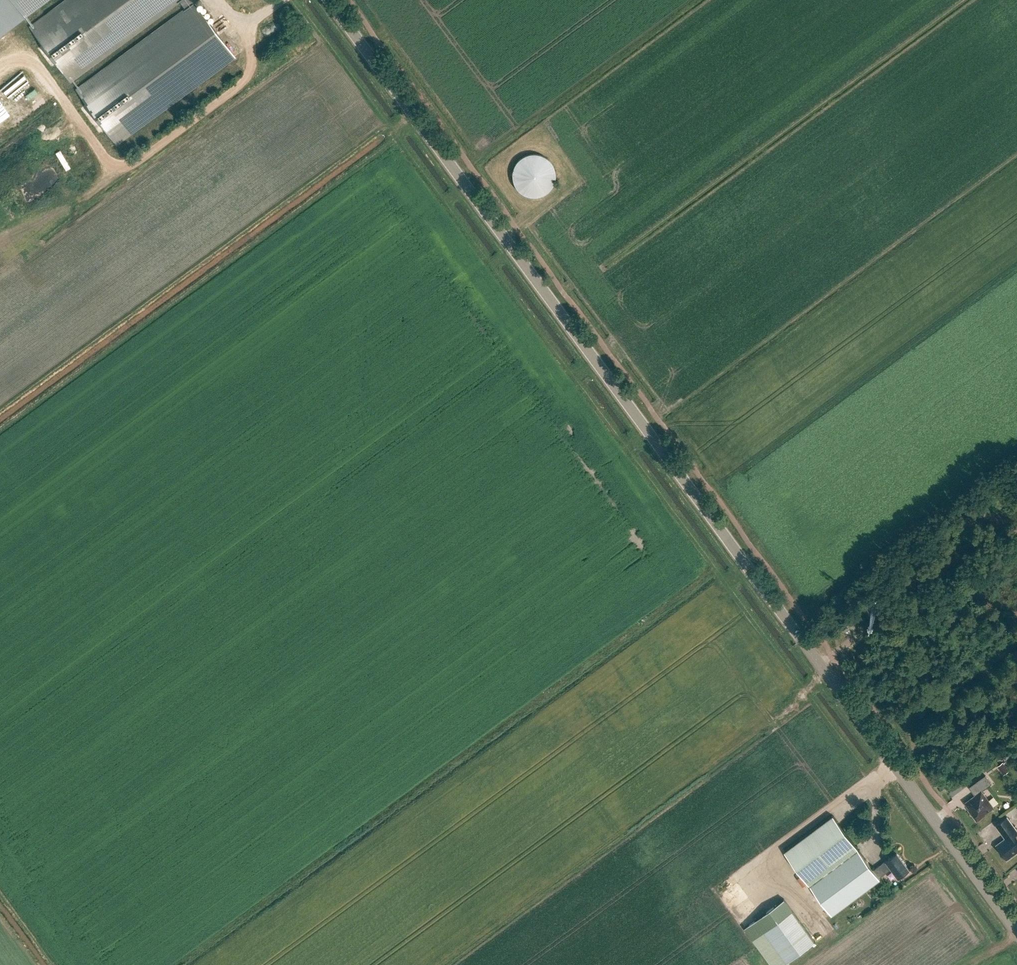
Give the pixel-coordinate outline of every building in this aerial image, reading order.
[(3,8),(13,1),(25,17),(48,0),(0,0),(0,4),(3,8)] [(179,1),(185,9),(77,88),(89,105),(81,110),(90,123),(99,117),(99,118),(91,124),(99,134),(107,128),(118,143),(234,58),(191,0),(66,0),(31,26),(45,45),(38,51),(44,60),(52,54),(52,55),(45,60),(52,69),(59,64),(72,80),(179,1)] [(515,165),(514,168),(513,171),(512,174),(512,177),(513,181),(514,184),(515,187),(517,189),(519,192),(522,194),(524,195),(527,196),(531,197),(534,198),(537,197),(540,197),(543,196),(546,194),(549,192),(551,190),(553,187),(554,185),(556,182),(556,178),(556,175),(556,172),(555,169),(554,166),(553,163),(551,161),(548,158),(546,157),(543,155),(540,154),(536,154),(533,153),(530,154),(527,155),(524,156),(521,158),(519,160),(517,162),(515,165)] [(1008,768),(1004,763),(1003,762),(997,766),(1002,772),(1008,768)] [(971,812),(977,821),(985,815),(985,814),(994,807),(982,791),(992,784),(986,775),(969,787),(975,796),(965,803),(972,812),(971,812)] [(810,886),(859,850),(834,816),(785,852),(810,886)] [(1007,860),(1016,852),(1016,836),(1016,835),(1016,834),(1016,830),(1007,817),(996,825),(1006,838),(996,845),(1007,860)] [(832,915),(881,879),(880,878),(892,868),(899,878),(910,870),(897,853),(874,870),(859,850),(810,886),(832,915)] [(784,899),(745,928),(772,964),(784,964),(816,941),(784,899)]
